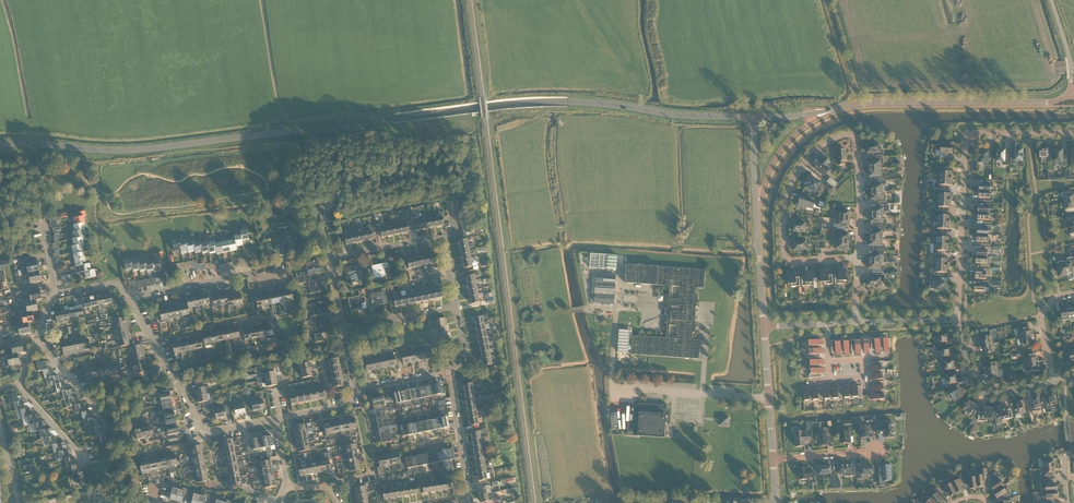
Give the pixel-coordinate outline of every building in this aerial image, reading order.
[(876,145),(875,142),(870,143),(870,145),(867,145),(867,153),(875,153),(875,156),(883,156),(882,149),(879,149),(879,144),(876,145)] [(944,144),(940,144),(940,148),(936,148),(936,155),(940,155),(940,158),(948,158),(948,155),(947,155),(947,153),(952,153),(952,145),(944,145),(944,144)] [(843,150),(843,148),(839,149),(840,150),(837,150),(838,159),(837,159),(838,165),(845,165),(845,161),(847,161),(846,156),(845,149),(843,150)] [(1004,149),(1000,149),(1000,150),(997,150),(997,155),(996,155),(996,160),(996,161),(1000,161),(1000,163),(1004,163),(1004,165),(1008,166),(1008,158),(1004,158),(1005,150),(1004,150),(1004,149)] [(1023,149),(1015,149),(1014,156),(1011,156),(1011,164),(1017,164),(1017,161),(1022,161),(1022,157),(1024,157),(1024,153),(1023,153),(1023,149)] [(1048,152),(1048,149),(1040,149),(1040,150),(1039,150),(1039,158),(1041,158),(1041,163),(1051,163),(1051,152),(1048,152)] [(1062,150),(1062,149),(1058,149),(1058,150),(1054,150),(1054,162),(1061,162),(1061,166),(1067,166),(1067,158),(1062,158),(1062,150)] [(985,150),(979,150),(979,156),(980,156),(980,163),(986,163),(985,166),(992,166),(992,157),(988,157),(988,151),(985,151),(985,150)] [(831,162),(824,157),(820,162),(819,162),(814,168),(824,176),(826,174),(827,175),(829,172),(828,171),(829,170),(826,167),(831,162)] [(869,169),(880,168),(880,165),(883,164),(883,158),(875,158),(875,162),(868,162),(869,169)] [(880,168),(869,169),(869,177),(876,176),(876,179),(886,179),(885,172),(881,172),(880,168)] [(940,178),(951,179),(951,172),(944,172),(944,169),(936,168),(935,172),(940,172),(940,178)] [(812,179),(808,177),(807,178),(806,179),(806,180),(805,182),(804,183),(804,184),(808,186),(807,187),(814,191),(815,189),(820,192),(824,185),(813,178),(812,179)] [(837,183),(830,178),(827,182),(834,187),(837,183)] [(951,179),(940,178),(939,182),(935,181),(935,188),(943,188),(943,185),(950,185),(950,186),(951,179)] [(882,192),(885,192),(885,185),(886,184),(886,181),(876,182),(877,185),(870,186),(871,193),(882,192)] [(979,184),(979,191),(990,192),(990,188),(993,188),(993,182),(986,182),(986,185),(979,184)] [(939,200),(950,201),(950,193),(950,194),(943,194),(943,190),(935,190),(934,197),(939,197),(939,200)] [(1073,201),(1073,194),(1072,195),(1071,190),(1060,193),(1061,198),(1064,197),(1065,203),(1073,201)] [(990,192),(979,191),(978,198),(986,198),(985,201),(993,201),(993,198),(990,198),(990,192)] [(882,192),(871,193),(871,200),(878,199),(878,203),(886,202),(886,195),(883,196),(882,192)] [(822,213),(825,203),(820,201),(819,206),(813,205),(814,201),(800,196),(800,198),(798,198),(796,205),(798,206),(797,208),(798,208),(799,206),(812,209),(813,206),(820,208),(819,212),(822,213)] [(950,201),(939,200),(938,206),(935,206),(935,210),(942,210),(942,207),(949,207),(949,208),(950,201)] [(1065,203),(1067,209),(1065,209),(1066,214),(1073,212),(1073,201),(1065,203)] [(978,213),(989,213),(989,210),(992,210),(992,204),(985,203),(985,207),(978,206),(978,213)] [(323,209),(322,205),(311,207),(313,214),(319,213),(321,223),(331,221),(328,207),(323,209)] [(871,215),(883,216),(885,216),(886,212),(889,212),(889,209),(889,205),(878,205),(878,208),(871,208),(871,215)] [(835,218),(850,219),(850,212),(843,211),(843,208),(835,208),(835,218)] [(74,225),(83,223),(85,223),(84,216),(86,216),(85,211),(77,212),(78,217),(73,218),(74,225)] [(440,217),(436,218),(435,218),(437,226),(444,225),(442,217),(443,217),(442,211),(439,212),(440,217)] [(938,222),(949,222),(949,215),(949,216),(942,215),(942,212),(935,212),(935,218),(938,219),(938,222)] [(384,217),(384,213),(373,215),(374,219),(375,226),(379,225),(377,218),(384,217)] [(430,227),(437,226),(435,218),(436,218),(435,213),(433,213),(434,218),(429,219),(428,219),(430,227)] [(989,213),(978,213),(978,219),(985,220),(984,223),(992,223),(992,220),(989,220),(989,213)] [(279,228),(281,238),(291,237),(291,236),(289,226),(292,226),(291,222),(296,221),(295,214),(294,214),(293,214),(286,215),(285,215),(286,220),(277,222),(278,229),(279,228)] [(427,219),(423,220),(422,220),(423,229),(430,227),(428,219),(429,219),(428,214),(426,215),(427,219)] [(416,230),(423,229),(422,220),(423,220),(422,215),(419,216),(420,221),(415,222),(416,230)] [(883,216),(871,215),(870,222),(877,222),(877,226),(886,226),(887,220),(882,220),(883,216)] [(850,219),(835,218),(834,229),(842,229),(842,226),(849,226),(850,219)] [(400,225),(402,233),(409,232),(407,224),(408,224),(407,219),(404,219),(405,224),(401,225),(400,225)] [(395,235),(402,233),(400,225),(401,225),(400,220),(398,220),(399,225),(394,226),(395,235)] [(809,220),(801,220),(801,224),(793,224),(793,231),(805,231),(805,227),(809,227),(809,220)] [(387,228),(389,236),(395,235),(394,226),(394,221),(391,222),(392,227),(388,227),(387,228)] [(949,222),(938,222),(937,225),(934,225),(934,232),(941,232),(941,229),(948,229),(949,222)] [(74,232),(83,230),(85,230),(83,223),(74,225),(72,225),(74,232)] [(381,237),(389,236),(387,228),(388,227),(387,223),(384,223),(385,228),(380,229),(381,237)] [(977,235),(988,235),(988,232),(991,232),(991,225),(984,225),(984,228),(977,228),(977,235)] [(370,231),(366,232),(365,232),(366,241),(373,239),(372,231),(371,226),(369,227),(370,231)] [(360,242),(366,241),(365,232),(366,232),(365,227),(362,228),(363,232),(359,233),(358,234),(360,242)] [(870,238),(881,239),(882,232),(885,232),(885,228),(877,228),(877,231),(870,231),(870,238)] [(241,234),(242,242),(249,240),(247,229),(242,230),(242,229),(239,229),(240,234),(241,234)] [(356,234),(352,235),(351,235),(353,243),(360,242),(358,234),(359,233),(358,229),(355,229),(356,234)] [(73,239),(83,237),(84,237),(83,230),(74,232),(72,232),(73,239)] [(351,235),(352,235),(351,230),(348,231),(349,235),(344,236),(346,245),(353,243),(351,235)] [(837,241),(848,242),(849,235),(842,235),(842,231),(834,231),(834,237),(837,237),(837,241)] [(234,240),(236,247),(243,245),(242,242),(241,234),(240,234),(234,236),(234,240)] [(937,244),(948,244),(948,237),(948,238),(941,237),(941,234),(934,234),(934,239),(935,240),(937,240),(937,244)] [(281,238),(276,239),(277,246),(278,245),(280,255),(290,253),(289,244),(295,242),(293,235),(291,236),(291,237),(281,238)] [(988,235),(977,235),(977,241),(984,242),(983,245),(991,245),(991,239),(988,239),(988,235)] [(73,246),(82,244),(84,244),(83,237),(73,239),(71,239),(73,246)] [(468,246),(468,244),(467,240),(471,239),(471,237),(466,238),(466,239),(458,241),(460,248),(468,246)] [(810,244),(809,238),(806,239),(806,241),(794,242),(794,250),(798,250),(798,252),(803,252),(803,250),(807,249),(806,244),(810,244)] [(881,246),(881,239),(870,238),(869,245),(876,246),(876,249),(885,249),(885,246),(881,246)] [(174,251),(181,250),(179,241),(179,239),(172,241),(174,251)] [(182,253),(188,252),(186,242),(186,240),(179,241),(181,250),(182,253)] [(188,252),(195,251),(193,242),(193,240),(186,242),(188,252)] [(234,240),(228,241),(230,252),(237,250),(236,247),(234,240)] [(195,253),(202,251),(200,243),(200,241),(193,242),(195,251),(195,253)] [(202,253),(209,252),(207,243),(207,241),(200,243),(202,251),(202,253)] [(223,253),(230,252),(228,241),(221,242),(223,253)] [(848,242),(837,241),(836,245),(833,245),(833,248),(844,249),(844,251),(843,251),(848,251),(848,249),(848,242)] [(210,254),(216,252),(215,244),(214,242),(207,243),(209,252),(210,254)] [(216,254),(223,253),(221,242),(215,244),(216,252),(216,254)] [(460,248),(461,255),(469,253),(469,251),(468,247),(473,246),(472,243),(468,244),(468,246),(460,248)] [(83,251),(82,244),(73,246),(71,247),(72,253),(83,251)] [(947,251),(948,244),(937,244),(936,247),(930,247),(930,253),(940,254),(940,250),(947,251)] [(976,256),(987,257),(987,253),(990,253),(990,247),(983,247),(983,250),(976,250),(976,256)] [(461,255),(462,261),(471,260),(470,258),(470,254),(474,253),(474,250),(469,251),(469,253),(461,255)] [(74,260),(85,258),(83,251),(72,253),(74,260)] [(869,261),(880,262),(881,255),(884,255),(884,252),(876,251),(876,255),(869,254),(869,261)] [(617,255),(591,254),(590,267),(616,269),(617,255)] [(434,255),(427,256),(429,264),(430,264),(434,263),(435,268),(438,268),(437,262),(436,263),(434,255)] [(25,269),(38,266),(37,263),(38,263),(38,261),(33,262),(32,256),(23,258),(24,264),(26,264),(27,266),(20,267),(21,270),(25,269)] [(431,269),(430,264),(429,264),(427,256),(421,257),(422,266),(423,265),(427,265),(428,269),(431,269)] [(936,265),(947,266),(947,259),(940,259),(940,256),(933,256),(933,262),(936,262),(936,265)] [(987,257),(976,256),(976,263),(983,263),(983,267),(990,267),(990,261),(987,261),(987,257)] [(151,258),(151,260),(152,260),(154,270),(154,271),(154,272),(161,271),(161,268),(159,258),(154,259),(154,257),(151,258)] [(422,266),(421,257),(414,259),(416,267),(421,266),(422,271),(424,270),(423,265),(422,266)] [(471,260),(462,261),(464,268),(472,267),(471,261),(476,260),(475,257),(470,258),(471,260)] [(1067,275),(1073,273),(1071,266),(1073,266),(1073,263),(1073,257),(1067,259),(1067,261),(1064,262),(1067,275)] [(86,264),(85,258),(74,260),(75,266),(79,266),(86,264)] [(131,260),(130,258),(124,260),(126,270),(132,269),(133,269),(131,260)] [(133,271),(139,269),(140,269),(138,261),(138,259),(131,260),(133,269),(132,269),(133,271)] [(145,259),(138,261),(140,269),(139,269),(140,271),(146,270),(147,270),(145,261),(145,259)] [(417,272),(416,267),(414,259),(407,260),(407,261),(408,268),(414,267),(415,272),(417,272)] [(147,272),(154,271),(154,270),(152,260),(151,260),(145,261),(147,270),(146,270),(147,272)] [(298,280),(316,277),(315,273),(320,272),(318,261),(305,263),(307,275),(297,277),(298,280)] [(880,266),(880,262),(869,261),(868,269),(875,269),(875,272),(883,273),(883,266),(880,266)] [(1064,262),(1064,261),(1057,262),(1060,276),(1067,275),(1064,262)] [(84,272),(91,270),(90,263),(86,264),(79,266),(80,272),(84,272)] [(383,266),(383,264),(371,266),(374,278),(385,276),(386,277),(386,279),(390,278),(388,269),(384,270),(383,266)] [(631,344),(629,344),(630,330),(619,330),(618,352),(629,353),(629,346),(631,346),(631,354),(637,355),(699,359),(700,340),(692,340),(693,332),(696,332),(696,322),(695,322),(696,306),(697,306),(698,296),(695,295),(696,288),(704,288),(705,270),(637,265),(625,264),(624,283),(637,284),(670,286),(668,309),(665,309),(665,315),(668,315),(666,338),(637,336),(632,336),(631,344)] [(360,269),(359,265),(349,267),(350,271),(345,272),(348,284),(360,281),(358,269),(360,269)] [(947,266),(936,265),(936,269),(931,269),(931,275),(939,275),(939,272),(946,273),(947,266)] [(846,271),(846,269),(838,270),(838,275),(835,275),(835,284),(844,283),(843,281),(847,280),(846,275),(848,275),(848,271),(846,271)] [(991,269),(982,269),(982,272),(975,272),(975,279),(986,279),(986,275),(991,275),(991,269)] [(95,270),(91,270),(84,272),(85,279),(96,276),(95,270)] [(829,275),(828,270),(820,271),(821,282),(824,282),(824,284),(833,284),(832,275),(829,275)] [(814,282),(813,271),(805,272),(805,277),(802,277),(802,286),(811,285),(810,283),(814,282)] [(475,282),(475,280),(474,276),(479,275),(478,272),(473,273),(474,275),(465,277),(467,283),(475,282)] [(796,278),(795,273),(787,273),(787,275),(786,275),(786,279),(788,279),(788,284),(791,284),(791,287),(800,286),(799,277),(796,278)] [(615,276),(596,274),(594,302),(614,304),(615,276)] [(885,275),(875,275),(875,278),(868,278),(867,286),(876,286),(876,288),(881,288),(882,283),(880,283),(880,282),(884,282),(885,275)] [(316,277),(298,280),(298,284),(308,282),(310,293),(323,291),(321,279),(317,280),(316,277)] [(946,290),(946,282),(941,282),(941,278),(939,278),(930,278),(930,282),(930,289),(933,290),(935,290),(935,291),(939,291),(939,290),(946,290)] [(479,279),(475,280),(475,282),(467,283),(468,290),(476,288),(476,287),(475,283),(480,282),(479,279)] [(989,282),(982,281),(982,285),(975,284),(974,291),(981,291),(981,293),(984,293),(984,292),(985,292),(986,288),(989,288),(989,282)] [(412,294),(408,295),(407,295),(408,304),(415,302),(414,294),(415,294),(414,289),(413,289),(412,282),(410,282),(412,294)] [(440,289),(435,290),(434,290),(436,298),(442,297),(441,289),(442,289),(441,284),(439,284),(440,289)] [(284,292),(286,302),(293,300),(291,291),(287,292),(286,288),(288,288),(288,285),(282,286),(284,292)] [(433,290),(429,291),(427,291),(429,300),(436,298),(434,290),(435,290),(434,285),(432,286),(433,290)] [(275,288),(277,294),(279,303),(286,302),(284,292),(280,293),(279,290),(281,289),(280,286),(275,288)] [(421,293),(422,301),(429,300),(427,291),(429,291),(428,286),(425,287),(426,292),(422,292),(421,293)] [(476,288),(468,290),(469,297),(478,295),(477,294),(477,290),(481,289),(481,286),(476,287),(476,288)] [(28,295),(28,297),(41,294),(40,291),(41,291),(40,289),(39,289),(39,288),(29,290),(29,291),(27,292),(28,295)] [(230,291),(230,288),(225,289),(226,295),(228,304),(228,307),(235,306),(234,297),(229,298),(228,294),(231,294),(230,291)] [(279,303),(277,294),(274,294),(274,291),(273,288),(268,289),(269,295),(270,295),(272,304),(279,303)] [(389,303),(386,288),(382,289),(382,291),(370,294),(373,306),(389,303)] [(419,293),(415,294),(414,294),(415,302),(422,301),(421,293),(422,292),(421,288),(418,288),(419,293)] [(199,290),(200,297),(202,306),(210,304),(208,295),(203,296),(203,292),(205,292),(204,289),(199,290)] [(228,304),(226,295),(222,296),(221,292),(223,292),(223,289),(217,290),(219,296),(221,305),(228,304)] [(265,306),(272,304),(270,295),(269,295),(266,296),(265,292),(267,292),(266,289),(261,290),(263,297),(265,306)] [(232,291),(234,297),(235,306),(243,304),(241,296),(236,297),(236,293),(238,292),(237,290),(232,291)] [(406,296),(402,296),(400,297),(402,305),(408,304),(407,295),(408,295),(407,290),(405,291),(406,296)] [(195,307),(202,306),(200,297),(198,297),(197,291),(192,292),(193,298),(195,307)] [(221,305),(219,296),(214,297),(213,294),(216,293),(215,291),(210,292),(214,307),(221,305)] [(265,306),(263,297),(258,298),(258,294),(260,293),(259,291),(254,292),(257,307),(265,306)] [(103,293),(105,304),(112,302),(112,305),(115,304),(113,294),(110,295),(110,292),(103,293)] [(186,299),(188,306),(188,308),(195,307),(193,298),(189,299),(188,295),(191,295),(190,292),(185,293),(186,299)] [(400,297),(402,296),(401,292),(398,292),(399,297),(393,298),(395,306),(402,305),(400,297)] [(105,304),(103,293),(96,295),(98,305),(102,304),(103,310),(106,310),(105,304)] [(178,295),(180,307),(182,316),(190,315),(188,308),(188,306),(184,307),(183,303),(185,302),(184,300),(186,299),(185,293),(178,295)] [(366,308),(363,293),(359,294),(360,296),(348,298),(351,311),(366,308)] [(482,293),(477,294),(478,295),(469,297),(471,304),(482,302),(482,300),(479,300),(478,296),(483,295),(482,293)] [(98,305),(96,295),(89,296),(92,306),(98,305)] [(173,308),(175,318),(182,316),(180,307),(176,308),(176,304),(178,304),(177,301),(176,302),(174,295),(171,296),(173,308)] [(92,306),(89,296),(82,297),(84,308),(89,307),(90,311),(92,310),(91,306),(92,306)] [(163,304),(162,298),(157,299),(161,320),(162,323),(169,321),(168,319),(166,310),(162,311),(161,307),(164,307),(163,304)] [(166,310),(168,319),(175,318),(173,308),(169,309),(169,306),(171,305),(170,303),(169,303),(168,301),(165,301),(166,310)] [(311,320),(322,318),(321,314),(326,313),(324,302),(311,304),(313,316),(310,316),(311,320)] [(71,322),(69,311),(68,309),(68,306),(64,307),(61,307),(62,312),(64,323),(71,322)] [(75,310),(77,320),(85,319),(82,308),(75,310)] [(1063,321),(1069,319),(1066,308),(1060,309),(1063,321)] [(69,311),(71,322),(77,320),(75,310),(69,311)] [(62,312),(55,314),(57,324),(64,323),(62,312)] [(474,318),(475,325),(483,323),(483,322),(482,318),(487,317),(486,314),(482,315),(482,317),(474,318)] [(113,327),(117,326),(127,324),(126,317),(115,319),(116,324),(112,324),(113,327)] [(323,321),(322,318),(311,320),(305,321),(306,326),(307,325),(307,326),(312,325),(312,323),(314,323),(316,334),(314,335),(315,342),(323,341),(321,333),(329,332),(326,320),(323,321)] [(434,320),(436,327),(446,325),(444,318),(434,320)] [(274,338),(273,335),(272,326),(267,327),(266,323),(269,322),(268,320),(263,321),(264,327),(266,336),(267,336),(267,340),(274,338)] [(485,330),(484,329),(484,324),(488,323),(488,321),(483,322),(483,323),(475,325),(476,331),(485,330)] [(17,331),(29,328),(28,325),(30,324),(29,322),(23,324),(17,325),(18,328),(16,328),(17,331)] [(229,324),(230,330),(231,329),(232,339),(240,337),(238,328),(233,329),(232,325),(235,325),(235,326),(238,325),(237,322),(229,324)] [(266,336),(264,327),(260,328),(259,324),(261,324),(261,322),(256,323),(257,329),(259,338),(266,336)] [(252,339),(259,338),(257,329),(253,330),(252,326),(254,325),(254,323),(249,324),(250,330),(252,339)] [(117,326),(118,333),(129,330),(127,324),(117,326)] [(224,331),(225,340),(232,339),(231,329),(230,330),(226,330),(226,327),(228,326),(227,324),(222,325),(223,331),(224,331)] [(250,330),(246,331),(245,327),(247,327),(247,324),(242,325),(245,341),(252,339),(250,330)] [(218,342),(225,340),(224,331),(223,331),(219,332),(218,328),(221,328),(220,325),(215,326),(216,332),(218,342)] [(446,325),(436,327),(437,335),(447,333),(446,325)] [(208,328),(209,334),(211,343),(218,342),(216,332),(212,333),(211,330),(213,329),(213,327),(208,328)] [(201,329),(204,345),(204,347),(212,345),(211,343),(209,334),(205,335),(204,331),(207,331),(206,328),(201,329)] [(476,331),(478,338),(486,337),(486,336),(485,331),(490,330),(489,328),(484,329),(485,330),(476,331)] [(1018,330),(1020,338),(1033,335),(1032,331),(1030,332),(1029,328),(1018,330)] [(978,343),(979,346),(992,343),(991,338),(997,337),(995,329),(989,331),(990,336),(980,338),(981,342),(978,343)] [(130,337),(129,330),(118,333),(120,339),(130,337)] [(193,341),(195,350),(203,348),(201,339),(199,340),(198,336),(197,333),(192,334),(193,341)] [(447,333),(437,335),(439,342),(449,340),(447,333)] [(947,334),(946,333),(941,334),(942,335),(938,336),(939,342),(937,343),(938,347),(945,346),(944,342),(949,341),(950,341),(950,340),(951,339),(950,334),(949,335),(948,334),(949,334),(947,334)] [(195,350),(193,341),(189,341),(188,338),(190,337),(190,335),(185,336),(186,342),(187,342),(188,351),(195,350)] [(478,338),(479,345),(487,344),(487,343),(486,338),(491,337),(491,335),(486,336),(486,337),(478,338)] [(1033,335),(1020,338),(1021,346),(1032,343),(1031,339),(1034,339),(1033,335)] [(187,342),(186,342),(182,343),(181,339),(184,339),(183,336),(178,337),(179,343),(181,353),(188,351),(187,342)] [(130,337),(120,339),(115,340),(116,343),(120,342),(121,346),(131,344),(130,337)] [(880,339),(881,349),(884,348),(884,352),(889,352),(889,339),(883,339),(883,338),(883,337),(879,338),(880,339)] [(174,354),(181,353),(179,343),(175,344),(174,341),(176,340),(176,338),(171,339),(174,354)] [(880,339),(875,340),(875,338),(871,338),(872,349),(875,349),(876,353),(881,352),(881,349),(880,339)] [(82,340),(84,351),(91,350),(89,339),(82,340)] [(860,341),(855,341),(855,340),(855,339),(851,340),(852,351),(855,350),(856,354),(861,354),(861,350),(860,341)] [(860,341),(861,350),(864,350),(864,353),(870,353),(869,340),(863,340),(863,339),(864,339),(860,339),(860,341)] [(75,342),(78,352),(84,351),(82,340),(75,342)] [(809,349),(819,348),(819,345),(822,345),(822,340),(809,340),(809,346),(808,346),(808,345),(807,345),(808,349),(809,349)] [(840,342),(841,351),(844,351),(844,355),(850,354),(849,341),(844,342),(844,340),(840,340),(840,342)] [(840,342),(835,342),(835,341),(831,341),(832,352),(836,352),(836,355),(841,355),(841,351),(840,342)] [(75,342),(68,343),(71,354),(78,352),(75,342)] [(489,350),(489,349),(488,345),(493,344),(492,342),(487,343),(487,344),(479,345),(480,352),(489,350)] [(71,354),(68,343),(62,345),(64,355),(71,354)] [(994,351),(992,343),(979,346),(980,350),(982,349),(983,354),(994,351)] [(133,353),(144,351),(142,344),(132,346),(133,353)] [(430,348),(423,349),(425,359),(432,358),(430,348)] [(493,348),(489,349),(489,350),(480,352),(482,359),(490,357),(490,356),(489,352),(494,351),(493,348)] [(822,348),(819,348),(809,349),(810,354),(808,354),(808,358),(819,357),(819,354),(823,353),(822,348)] [(952,348),(938,350),(941,361),(948,359),(947,356),(952,354),(952,355),(953,354),(952,354),(954,353),(952,348),(951,348),(952,348)] [(425,359),(423,349),(416,351),(418,361),(425,359)] [(135,360),(145,357),(144,351),(133,353),(130,354),(131,361),(135,360)] [(411,362),(418,361),(416,351),(409,352),(411,362)] [(403,364),(411,362),(409,352),(401,354),(403,364)] [(1025,364),(1038,361),(1038,358),(1035,358),(1034,354),(1024,356),(1025,364)] [(387,357),(389,367),(396,365),(394,355),(387,357)] [(490,357),(482,359),(483,366),(492,364),(490,358),(495,357),(495,355),(490,356),(490,357)] [(136,367),(147,364),(145,357),(135,360),(136,367)] [(387,357),(380,358),(382,368),(389,367),(387,357)] [(325,369),(330,368),(329,367),(340,365),(338,358),(328,360),(329,365),(324,366),(325,369)] [(372,359),(374,370),(382,368),(380,358),(372,359)] [(367,371),(374,370),(372,359),(365,361),(367,371)] [(809,369),(811,369),(820,368),(820,365),(823,365),(823,359),(810,360),(810,365),(809,365),(809,369)] [(41,361),(36,362),(37,367),(37,370),(38,370),(38,371),(43,370),(45,378),(49,377),(47,369),(46,365),(49,364),(49,361),(45,361),(45,360),(41,361)] [(870,371),(873,371),(882,371),(882,370),(882,365),(883,365),(884,365),(884,361),(872,362),(873,366),(869,366),(870,371)] [(954,362),(954,361),(941,364),(943,370),(941,371),(942,375),(951,373),(950,369),(955,368),(955,367),(957,367),(955,362),(954,362)] [(1039,365),(1038,361),(1025,364),(1027,372),(1038,370),(1037,365),(1039,365)] [(311,369),(311,370),(316,369),(315,366),(310,367),(309,362),(299,364),(301,371),(311,369)] [(984,369),(985,372),(998,370),(996,362),(985,364),(986,368),(984,369)] [(147,364),(136,367),(133,367),(135,374),(148,371),(147,364)] [(117,365),(106,367),(108,377),(119,375),(118,369),(117,365)] [(326,376),(331,375),(331,374),(341,372),(340,365),(329,367),(330,368),(331,372),(326,373),(326,376)] [(49,377),(45,378),(47,386),(51,385),(52,385),(55,384),(54,376),(52,371),(56,370),(55,367),(52,368),(47,369),(49,377)] [(99,368),(101,379),(108,377),(106,367),(99,368)] [(101,379),(99,368),(92,369),(94,380),(101,379)] [(811,369),(811,374),(810,374),(809,374),(810,378),(821,377),(821,373),(824,373),(824,368),(820,368),(811,369)] [(88,381),(94,380),(92,369),(82,371),(83,377),(87,377),(88,381)] [(311,369),(301,371),(302,378),(312,376),(312,377),(317,376),(316,373),(312,374),(311,370),(311,369)] [(884,370),(882,370),(882,371),(873,371),(873,374),(870,375),(870,380),(883,379),(883,374),(884,374),(884,370)] [(999,378),(998,370),(985,372),(985,376),(988,376),(989,380),(999,378)] [(257,382),(276,378),(274,371),(264,373),(264,377),(257,378),(257,382)] [(342,378),(341,372),(331,374),(331,375),(332,379),(327,380),(328,382),(332,381),(342,378)] [(55,384),(52,385),(52,388),(55,390),(56,393),(58,392),(62,391),(60,383),(59,378),(62,377),(63,376),(64,376),(62,375),(54,376),(55,384)] [(957,375),(944,378),(946,388),(954,387),(953,383),(958,382),(958,381),(960,381),(958,376),(957,376),(957,375)] [(277,385),(276,378),(257,382),(258,384),(266,383),(266,387),(264,387),(265,390),(272,389),(271,386),(277,385)] [(332,381),(333,386),(329,387),(329,389),(334,388),(334,387),(344,385),(342,378),(332,381)] [(477,384),(476,381),(471,382),(471,383),(463,384),(464,391),(473,390),(472,388),(472,384),(477,384)] [(884,390),(883,385),(885,385),(885,381),(874,382),(874,386),(871,386),(871,391),(874,391),(884,390)] [(62,391),(58,392),(59,395),(61,397),(62,400),(64,399),(69,398),(67,390),(65,382),(60,383),(62,391)] [(197,396),(206,394),(205,387),(209,386),(208,382),(199,384),(199,388),(196,389),(197,396)] [(440,400),(439,396),(442,396),(442,394),(445,394),(443,387),(440,388),(439,383),(434,384),(437,401),(440,400)] [(437,401),(434,384),(429,385),(431,396),(434,396),(435,402),(437,401)] [(853,397),(852,388),(849,388),(849,384),(843,385),(844,398),(850,397),(850,399),(849,399),(854,399),(853,397)] [(853,397),(858,397),(858,398),(858,399),(862,398),(861,387),(858,387),(857,384),(852,384),(852,388),(853,397)] [(833,399),(834,399),(838,398),(839,400),(838,400),(842,400),(842,388),(838,389),(838,385),(832,386),(832,389),(833,399)] [(317,389),(319,399),(326,398),(324,388),(325,388),(324,386),(321,387),(322,388),(318,389),(317,389)] [(425,404),(427,403),(424,386),(419,387),(421,398),(423,398),(425,404)] [(834,400),(834,399),(833,399),(832,389),(829,389),(829,386),(824,386),(825,399),(830,399),(830,400),(830,401),(834,400)] [(813,400),(813,391),(809,391),(809,387),(804,388),(805,401),(810,400),(810,402),(814,402),(814,400),(813,400)] [(812,387),(813,391),(813,400),(814,400),(819,400),(819,401),(818,401),(822,401),(822,390),(818,390),(818,387),(812,387)] [(310,391),(312,401),(319,399),(317,389),(318,389),(317,388),(315,388),(315,390),(311,390),(310,391)] [(414,388),(409,389),(411,400),(414,400),(415,408),(418,408),(417,405),(414,388)] [(477,388),(472,388),(473,390),(464,391),(465,398),(474,397),(473,395),(473,391),(478,390),(477,388)] [(955,392),(953,388),(946,393),(950,400),(952,399),(954,402),(964,396),(959,389),(955,392)] [(69,398),(64,399),(66,407),(70,406),(75,405),(73,397),(72,392),(75,392),(74,389),(71,389),(67,390),(69,398)] [(305,402),(312,401),(310,391),(311,390),(311,389),(308,390),(308,391),(304,392),(303,392),(305,402)] [(301,392),(297,393),(296,393),(298,403),(305,402),(303,392),(304,392),(304,390),(301,391),(301,392)] [(405,408),(407,407),(405,398),(404,390),(399,391),(401,404),(404,404),(405,408)] [(884,390),(874,391),(875,394),(871,394),(872,400),(884,399),(884,394),(885,393),(885,394),(886,394),(886,390),(884,390)] [(16,411),(20,410),(19,402),(17,394),(16,391),(12,392),(13,393),(8,394),(10,404),(14,403),(16,411)] [(154,401),(171,397),(170,394),(171,394),(171,392),(160,395),(160,397),(154,399),(154,401)] [(291,405),(298,403),(296,393),(297,393),(297,392),(294,392),(295,394),(289,395),(291,405)] [(371,398),(372,403),(392,399),(391,393),(388,394),(388,397),(384,398),(383,396),(371,398)] [(1049,401),(1045,402),(1048,413),(1051,412),(1051,408),(1057,406),(1057,404),(1056,401),(1057,400),(1057,395),(1055,396),(1055,394),(1054,394),(1054,393),(1049,393),(1049,395),(1048,395),(1049,401)] [(206,394),(197,396),(198,402),(202,402),(203,405),(212,403),(211,400),(208,400),(206,394)] [(465,398),(466,405),(475,404),(474,402),(474,398),(479,397),(478,395),(473,395),(474,397),(465,398)] [(75,405),(70,406),(71,411),(76,410),(77,413),(81,412),(79,404),(78,399),(83,398),(81,396),(78,396),(77,396),(73,397),(75,405)] [(1042,410),(1041,408),(1039,397),(1038,397),(1039,397),(1038,397),(1038,396),(1033,397),(1033,398),(1032,399),(1033,404),(1029,405),(1031,412),(1042,410)] [(264,409),(262,399),(251,402),(253,411),(264,409)] [(392,399),(372,403),(373,408),(386,406),(385,403),(391,402),(391,403),(393,403),(392,399)] [(1017,407),(1014,408),(1015,415),(1020,414),(1026,413),(1025,410),(1023,400),(1022,401),(1022,399),(1017,400),(1017,402),(1016,402),(1017,407)] [(23,401),(19,402),(20,410),(22,418),(26,417),(25,409),(24,407),(23,403),(27,403),(26,400),(23,401)] [(242,405),(234,407),(235,415),(246,413),(245,409),(249,408),(248,401),(245,402),(242,402),(242,405)] [(476,411),(476,409),(475,405),(480,404),(479,401),(474,402),(475,404),(466,405),(467,412),(476,411)] [(976,405),(969,401),(963,410),(966,412),(964,414),(972,419),(976,411),(973,409),(976,405)] [(224,405),(224,402),(216,403),(215,407),(216,410),(215,411),(216,419),(227,417),(226,413),(230,412),(228,405),(225,406),(224,405)] [(156,409),(156,411),(173,408),(172,404),(173,404),(173,403),(162,405),(162,407),(156,409)] [(667,405),(640,403),(639,412),(635,412),(634,423),(628,423),(627,435),(633,436),(665,438),(666,425),(670,425),(671,415),(667,414),(667,405)] [(1007,410),(1006,405),(998,407),(1000,413),(997,414),(997,418),(1003,417),(1004,419),(1012,418),(1011,409),(1007,410)] [(29,408),(25,409),(26,417),(28,425),(33,424),(31,416),(30,411),(36,410),(33,407),(29,408)] [(991,408),(983,407),(982,412),(979,412),(978,421),(987,421),(987,419),(990,419),(991,408)] [(467,412),(468,419),(477,417),(477,416),(476,411),(481,411),(480,408),(476,409),(476,411),(467,412)] [(90,410),(86,411),(87,420),(89,428),(91,427),(94,426),(92,418),(91,412),(90,410)] [(391,410),(374,413),(375,418),(387,416),(386,413),(392,412),(391,410)] [(156,422),(158,421),(175,418),(174,415),(175,414),(175,413),(164,415),(164,417),(155,419),(156,422)] [(444,430),(443,429),(441,417),(438,417),(437,413),(435,413),(438,431),(444,430)] [(38,423),(36,418),(41,417),(39,414),(36,415),(31,416),(33,424),(35,432),(39,431),(38,423)] [(428,432),(433,431),(431,420),(429,421),(427,415),(425,415),(428,432)] [(482,415),(477,416),(477,417),(468,419),(470,426),(478,424),(477,418),(482,418),(482,415)] [(94,426),(91,427),(92,431),(93,432),(94,432),(95,432),(96,435),(98,434),(100,434),(98,426),(97,417),(92,418),(94,426)] [(352,419),(349,419),(352,436),(353,441),(357,440),(356,433),(354,433),(353,429),(356,428),(354,417),(352,418),(352,419)] [(418,434),(423,433),(421,422),(420,421),(418,421),(417,417),(415,417),(418,434)] [(728,418),(721,417),(720,425),(728,425),(728,418)] [(344,419),(346,430),(348,430),(350,436),(352,436),(349,419),(345,420),(345,419),(344,419)] [(404,419),(408,436),(413,435),(411,424),(409,425),(407,419),(404,419)] [(153,429),(151,430),(149,420),(146,420),(147,425),(145,426),(145,427),(147,438),(152,437),(152,434),(154,434),(153,429)] [(378,428),(389,426),(388,424),(394,422),(393,420),(376,423),(378,428)] [(38,423),(39,431),(41,439),(45,438),(44,430),(43,425),(46,424),(45,421),(38,423)] [(141,421),(138,422),(142,439),(147,438),(145,427),(142,428),(141,421)] [(335,421),(334,422),(336,432),(338,432),(340,438),(343,438),(339,421),(336,422),(335,421)] [(884,422),(875,423),(875,428),(877,427),(877,434),(884,434),(885,438),(894,437),(893,422),(884,423),(884,422)] [(177,423),(166,425),(166,427),(158,429),(158,432),(160,431),(177,428),(176,425),(177,424),(177,423)] [(333,444),(332,440),(329,423),(326,424),(325,423),(324,424),(326,436),(329,435),(330,445),(333,444)] [(100,434),(98,434),(100,441),(102,440),(102,442),(110,440),(109,437),(108,431),(105,431),(103,424),(98,426),(100,434)] [(861,427),(862,439),(867,439),(867,438),(869,438),(868,433),(872,433),(871,426),(861,427)] [(827,437),(831,437),(830,427),(823,428),(824,434),(819,434),(819,435),(818,435),(819,439),(820,439),(820,445),(822,445),(822,446),(826,445),(826,444),(828,444),(827,437)] [(840,432),(841,443),(850,442),(849,434),(852,434),(852,427),(848,428),(849,431),(840,432)] [(47,446),(52,445),(50,437),(49,432),(54,430),(52,428),(44,430),(45,438),(47,446)] [(312,428),(294,432),(295,436),(307,434),(306,432),(313,430),(312,428)] [(471,433),(472,439),(480,438),(480,437),(479,432),(484,432),(484,429),(482,429),(479,430),(479,431),(471,433)] [(396,432),(396,430),(379,433),(380,438),(391,436),(390,434),(396,432)] [(794,432),(795,447),(805,446),(805,441),(811,441),(810,433),(804,434),(804,431),(794,432)] [(488,435),(480,437),(480,438),(472,439),(473,446),(481,445),(481,444),(480,439),(488,438),(488,435)] [(54,453),(58,452),(57,444),(55,436),(50,437),(52,445),(54,453)] [(267,454),(269,453),(266,437),(262,437),(262,436),(261,436),(263,447),(265,447),(267,454)] [(259,455),(256,439),(252,439),(252,438),(250,439),(252,444),(248,445),(249,452),(256,451),(257,456),(259,455)] [(314,438),(296,441),(297,446),(309,444),(308,442),(315,440),(314,438)] [(65,459),(63,451),(61,443),(57,444),(58,452),(54,453),(56,461),(60,460),(65,459)] [(240,443),(222,446),(223,451),(234,449),(234,446),(240,445),(240,443)] [(481,445),(473,446),(474,453),(482,452),(482,450),(481,446),(486,445),(486,443),(481,444),(481,445)] [(71,449),(63,451),(65,459),(67,467),(71,466),(69,458),(68,453),(72,452),(71,449)] [(340,455),(341,457),(358,454),(357,449),(346,451),(347,453),(340,455)] [(446,449),(441,450),(443,461),(446,461),(447,467),(448,471),(450,470),(449,467),(446,449)] [(203,452),(203,450),(191,452),(192,455),(185,456),(186,459),(203,455),(202,452),(203,452)] [(482,452),(474,453),(475,460),(483,458),(483,457),(483,453),(487,452),(487,450),(482,450),(482,452)] [(436,451),(431,452),(433,463),(435,463),(437,469),(439,469),(436,451)] [(393,453),(395,464),(398,464),(399,470),(404,469),(403,460),(400,461),(398,452),(393,453)] [(225,461),(236,459),(236,456),(242,455),(242,453),(224,456),(225,461)] [(323,461),(325,472),(331,471),(329,460),(331,460),(330,453),(324,454),(326,460),(323,461)] [(420,454),(423,465),(423,467),(426,467),(427,471),(429,471),(426,453),(420,454)] [(173,455),(170,456),(173,473),(176,472),(174,465),(179,464),(178,458),(176,458),(175,454),(173,454),(173,455)] [(389,474),(392,474),(388,454),(383,455),(385,466),(385,468),(388,468),(389,474)] [(488,457),(483,457),(483,458),(475,460),(476,466),(484,465),(484,464),(484,460),(488,459),(488,458),(491,457),(490,454),(488,454),(488,457)] [(325,472),(323,461),(321,461),(319,455),(317,455),(320,473),(325,472)] [(383,467),(385,466),(383,455),(377,456),(380,467),(377,468),(378,474),(384,473),(383,467)] [(416,455),(411,456),(413,467),(415,467),(416,473),(419,473),(416,455)] [(167,467),(169,466),(171,473),(173,473),(170,456),(166,456),(164,456),(167,467)] [(315,474),(313,463),(311,463),(309,457),(307,457),(310,475),(315,474)] [(155,458),(157,469),(159,468),(161,475),(163,475),(160,458),(156,458),(155,458)] [(305,476),(303,465),(301,465),(299,458),(297,459),(300,477),(305,476)] [(1045,469),(1055,468),(1054,460),(1048,461),(1048,458),(1041,458),(1041,462),(1044,461),(1045,469)] [(342,465),(343,467),(360,464),(359,459),(348,461),(349,464),(342,465)] [(147,473),(144,460),(143,460),(143,461),(139,462),(136,463),(137,468),(140,468),(141,472),(143,479),(145,478),(145,473),(147,473)] [(153,477),(150,460),(146,460),(144,460),(147,473),(150,472),(151,477),(153,477)] [(205,462),(205,460),(193,462),(194,465),(187,466),(188,469),(205,465),(204,462),(205,462)] [(254,466),(249,467),(250,470),(252,470),(255,469),(269,466),(271,466),(270,463),(271,462),(271,460),(258,463),(258,465),(254,466)] [(476,466),(477,473),(486,472),(485,471),(485,466),(492,465),(492,463),(491,463),(491,461),(489,461),(489,463),(484,464),(484,465),(476,466)] [(244,463),(226,466),(227,471),(239,469),(238,466),(244,465),(244,463)] [(884,485),(883,485),(883,481),(889,481),(889,476),(892,476),(891,464),(890,465),(889,463),(885,463),(885,465),(882,465),(882,476),(879,476),(879,486),(884,485)] [(80,464),(76,465),(77,470),(78,473),(73,474),(75,482),(79,481),(84,480),(85,482),(85,484),(89,483),(87,474),(83,475),(82,470),(80,464)] [(851,464),(839,465),(839,474),(844,474),(845,476),(855,475),(855,469),(851,469),(851,464)] [(831,471),(831,466),(819,467),(819,468),(818,468),(818,472),(819,472),(820,474),(831,474),(831,477),(835,477),(834,470),(831,471)] [(861,472),(857,472),(858,478),(862,478),(862,474),(873,473),(873,471),(874,471),(873,467),(872,467),(872,466),(861,467),(861,472)] [(814,477),(813,470),(809,471),(807,471),(807,468),(799,468),(800,480),(808,479),(807,478),(814,477)] [(1055,475),(1055,468),(1045,469),(1045,473),(1041,474),(1041,479),(1050,479),(1049,475),(1055,475)] [(981,475),(976,476),(976,477),(977,487),(984,486),(984,481),(987,481),(986,469),(980,469),(981,475)] [(190,476),(190,479),(207,476),(206,472),(207,472),(207,470),(196,472),(196,473),(193,473),(194,475),(190,476)] [(486,472),(477,473),(478,480),(487,479),(486,473),(491,473),(493,473),(493,470),(485,471),(486,472)] [(263,475),(256,476),(257,479),(273,476),(272,472),(273,472),(273,471),(262,473),(263,475)] [(229,481),(241,479),(242,479),(242,476),(246,475),(250,474),(249,472),(246,473),(228,476),(229,481)] [(976,477),(976,476),(976,475),(969,476),(969,474),(965,475),(966,483),(969,483),(970,489),(977,488),(977,487),(976,477)] [(443,481),(444,490),(451,489),(450,480),(451,480),(450,475),(448,476),(448,480),(444,481),(443,481)] [(1002,486),(1004,486),(1001,482),(1004,480),(1000,475),(994,479),(995,482),(990,485),(994,491),(994,492),(1002,486)] [(436,482),(437,491),(444,490),(443,481),(444,481),(443,476),(441,477),(442,481),(437,482),(436,482)] [(955,481),(951,483),(956,493),(963,490),(960,485),(963,484),(959,476),(954,478),(955,481)] [(429,483),(431,492),(437,491),(436,482),(437,482),(436,477),(434,478),(435,482),(430,483),(429,483)] [(429,483),(430,483),(430,478),(427,479),(428,484),(422,484),(423,493),(431,492),(429,483)] [(410,487),(411,495),(418,494),(417,486),(418,485),(417,480),(415,481),(415,486),(411,486),(410,487)] [(265,485),(258,487),(259,489),(276,486),(276,485),(275,486),(274,483),(275,482),(275,481),(264,483),(265,485)] [(1046,492),(1057,491),(1056,484),(1051,484),(1051,481),(1042,481),(1042,487),(1045,487),(1046,492)] [(949,496),(956,493),(951,483),(947,485),(946,482),(940,485),(944,492),(947,491),(949,496)] [(355,488),(356,495),(366,493),(366,492),(365,488),(367,487),(366,483),(360,484),(361,487),(355,488)] [(402,488),(397,488),(396,489),(397,497),(404,496),(403,487),(404,487),(404,483),(401,483),(402,488)] [(176,501),(179,490),(175,489),(176,486),(170,484),(168,492),(171,493),(169,500),(176,501)] [(396,489),(397,488),(397,484),(394,484),(395,489),(390,489),(389,490),(391,498),(397,497),(396,489)] [(383,499),(391,498),(389,490),(390,489),(390,485),(387,485),(388,490),(382,491),(383,499)] [(487,493),(491,492),(490,488),(486,489),(490,488),(489,485),(485,486),(485,487),(478,489),(480,496),(487,494),(487,493)] [(1005,490),(1002,486),(994,492),(994,491),(993,492),(997,498),(1002,495),(1004,498),(1011,493),(1008,488),(1005,490)] [(176,501),(181,502),(182,502),(184,496),(187,497),(189,490),(183,488),(182,491),(179,490),(176,501)] [(935,502),(941,502),(943,501),(939,497),(942,494),(936,488),(932,493),(934,495),(931,498),(935,502)] [(191,502),(198,502),(200,496),(196,495),(197,492),(191,490),(189,498),(192,499),(191,502)] [(1057,491),(1046,492),(1046,496),(1043,497),(1043,502),(1050,502),(1052,502),(1051,499),(1057,498),(1057,491)] [(368,492),(366,492),(366,493),(356,495),(357,502),(367,499),(366,495),(368,494),(368,492)] [(487,494),(480,496),(481,502),(494,500),(494,502),(501,500),(500,496),(496,497),(495,495),(493,495),(492,492),(491,492),(487,493),(487,494)] [(198,502),(205,502),(207,502),(208,502),(210,496),(204,494),(203,497),(200,496),(198,502)]
